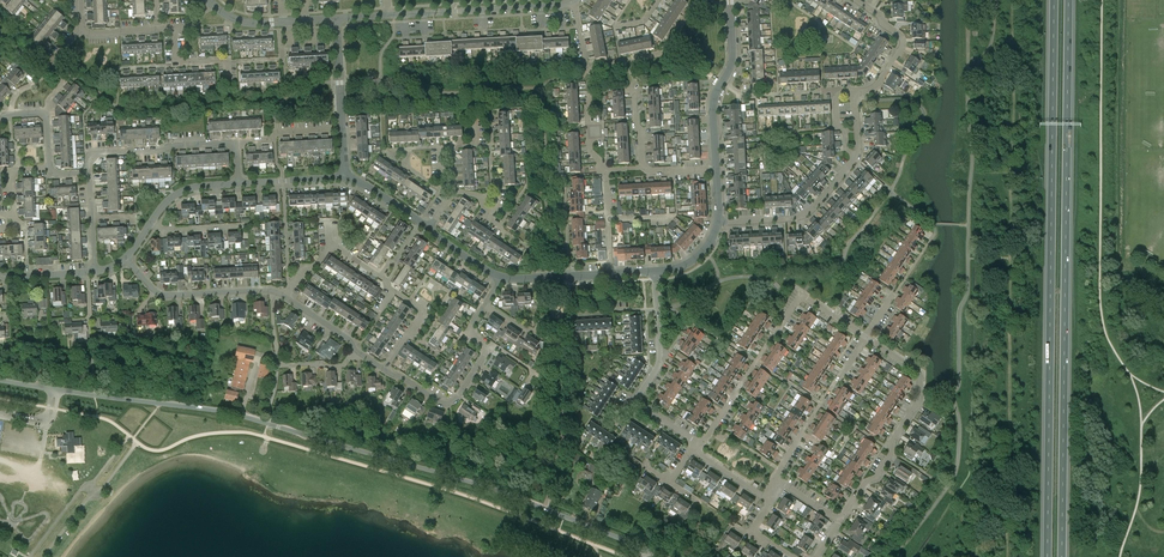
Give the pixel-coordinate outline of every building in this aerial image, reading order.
[(22,5),(15,0),(12,0),(9,3),(18,10),(22,5)] [(596,5),(605,11),(609,6),(600,0),(599,0),(596,5)] [(675,3),(684,9),(687,4),(685,2),(682,0),(676,0),(675,3)] [(748,6),(758,9),(764,1),(762,0),(751,0),(750,1),(751,1),(748,6)] [(818,5),(823,9),(824,9),(829,1),(830,0),(822,0),(818,5)] [(835,4),(829,1),(824,9),(823,9),(823,10),(828,14),(835,4)] [(893,5),(892,12),(903,12),(908,12),(908,5),(908,2),(897,2),(897,5),(893,5)] [(18,10),(9,3),(5,8),(13,16),(18,10)] [(680,14),(684,9),(675,3),(671,8),(680,14)] [(828,14),(834,17),(840,8),(835,4),(828,14)] [(596,5),(593,10),(602,16),(605,11),(596,5)] [(747,12),(748,19),(759,18),(758,9),(748,6),(748,12),(747,12)] [(671,8),(667,14),(677,20),(680,14),(671,8)] [(840,8),(834,17),(839,21),(845,11),(840,8)] [(602,16),(593,10),(589,16),(598,22),(602,16)] [(55,11),(50,16),(65,28),(67,25),(61,21),(64,18),(55,11)] [(839,21),(844,24),(851,15),(845,11),(839,21)] [(903,18),(903,12),(892,12),(892,19),(897,19),(897,22),(904,22),(904,18),(903,18)] [(667,14),(664,19),(673,25),(677,20),(667,14)] [(844,24),(850,28),(856,18),(851,15),(844,24)] [(46,21),(55,29),(57,26),(63,31),(65,28),(50,16),(46,21)] [(106,17),(87,18),(87,22),(94,21),(94,24),(91,24),(92,29),(105,28),(105,24),(106,24),(106,17)] [(850,28),(855,32),(862,22),(856,18),(850,28)] [(664,19),(660,24),(669,31),(673,25),(664,19)] [(46,21),(42,26),(57,38),(59,36),(53,31),(55,29),(46,21)] [(862,22),(855,32),(861,35),(867,26),(862,22)] [(925,32),(925,26),(923,26),(923,22),(916,22),(916,26),(912,26),(912,32),(925,32)] [(660,24),(657,30),(666,36),(669,31),(660,24)] [(38,31),(47,39),(49,36),(55,41),(57,38),(42,26),(38,31)] [(590,34),(601,32),(600,26),(589,28),(590,34)] [(662,41),(666,36),(657,30),(653,35),(662,41)] [(38,31),(34,36),(49,48),(51,46),(45,41),(47,39),(38,31)] [(603,39),(601,32),(590,34),(592,41),(603,39)] [(912,32),(912,39),(917,39),(917,42),(924,42),(924,39),(925,39),(925,32),(912,32)] [(49,48),(34,36),(30,41),(39,49),(41,46),(46,51),(49,48)] [(879,36),(875,42),(884,48),(888,43),(879,36)] [(650,38),(643,39),(645,50),(652,49),(650,38)] [(593,47),(604,45),(603,39),(592,41),(593,47)] [(643,39),(637,40),(639,51),(645,50),(643,39)] [(637,40),(631,42),(633,52),(639,51),(637,40)] [(631,42),(624,43),(626,54),(633,52),(631,42)] [(875,42),(871,48),(881,54),(884,48),(875,42)] [(924,42),(917,42),(914,42),(914,49),(918,49),(918,53),(929,52),(929,42),(924,42)] [(620,55),(626,54),(624,43),(618,44),(620,55)] [(605,51),(604,45),(593,47),(594,53),(605,51)] [(871,48),(868,53),(877,59),(881,54),(871,48)] [(606,58),(605,51),(594,53),(595,60),(606,58)] [(868,53),(864,58),(874,65),(877,59),(868,53)] [(911,57),(907,62),(919,70),(925,61),(922,59),(918,57),(917,56),(915,59),(911,57)] [(870,70),(874,65),(864,58),(859,66),(865,76),(869,70),(870,70)] [(907,62),(904,68),(907,70),(905,73),(912,77),(914,74),(916,75),(919,70),(907,62)] [(10,73),(20,81),(19,81),(23,76),(24,76),(26,73),(16,64),(13,67),(12,66),(8,71),(10,73)] [(857,76),(865,76),(859,66),(850,67),(850,78),(857,78),(857,76)] [(20,81),(10,73),(6,78),(5,77),(2,80),(10,86),(12,84),(15,86),(19,81),(20,81)] [(892,74),(888,80),(899,87),(900,88),(904,82),(902,81),(904,78),(897,74),(895,77),(892,74)] [(2,80),(0,83),(1,84),(0,86),(0,92),(6,97),(10,92),(11,92),(8,89),(10,86),(2,80)] [(896,93),(899,87),(888,80),(885,86),(888,88),(886,91),(892,95),(895,92),(896,93)] [(687,92),(698,91),(697,84),(694,84),(694,81),(683,81),(684,92),(687,92)] [(65,86),(79,97),(83,92),(74,85),(72,87),(67,84),(65,86)] [(66,95),(75,102),(79,97),(65,86),(63,89),(68,92),(66,95)] [(57,96),(70,107),(75,102),(66,95),(63,97),(59,94),(57,96)] [(70,107),(57,96),(55,99),(59,102),(57,105),(59,106),(55,111),(63,114),(65,111),(66,112),(70,107)] [(699,104),(688,104),(689,111),(689,115),(697,115),(697,111),(699,111),(699,104)] [(55,111),(55,118),(59,117),(59,121),(53,121),(53,124),(70,123),(70,117),(63,117),(63,114),(55,111)] [(498,113),(498,120),(499,121),(508,120),(508,114),(511,114),(511,111),(508,111),(508,113),(498,113)] [(356,118),(356,125),(366,124),(366,118),(369,118),(369,115),(366,116),(366,117),(356,118)] [(687,121),(685,121),(683,127),(688,127),(698,127),(698,120),(697,116),(687,117),(688,121),(687,121)] [(209,133),(212,132),(213,138),(216,138),(215,120),(208,121),(209,126),(206,126),(207,133),(209,133)] [(509,127),(508,120),(499,121),(498,120),(495,120),(495,123),(499,122),(499,127),(499,128),(509,127)] [(650,129),(653,128),(653,132),(661,132),(660,128),(660,121),(650,122),(650,129)] [(106,122),(100,123),(101,134),(105,134),(106,136),(109,136),(109,134),(107,134),(106,122)] [(101,134),(100,123),(93,123),(94,135),(92,135),(93,137),(96,137),(96,134),(101,134)] [(462,126),(455,127),(455,137),(461,136),(462,140),(464,140),(464,136),(463,136),(462,126)] [(499,135),(509,135),(509,127),(499,128),(499,127),(496,127),(496,130),(499,129),(499,134),(499,135)] [(417,129),(412,129),(412,132),(412,142),(418,142),(420,142),(420,141),(420,139),(419,139),(419,132),(418,129),(417,129)] [(419,139),(420,139),(426,138),(426,129),(420,129),(418,129),(419,132),(419,139)] [(391,143),(398,143),(397,133),(391,133),(391,130),(388,130),(389,134),(390,134),(391,143)] [(510,142),(509,135),(499,135),(499,134),(496,134),(496,137),(500,137),(500,141),(500,142),(510,142)] [(887,146),(886,140),(875,140),(875,147),(874,147),(874,149),(879,151),(879,147),(887,146)] [(500,142),(500,141),(497,141),(497,144),(500,144),(500,148),(500,150),(510,149),(510,142),(500,142)] [(511,156),(510,149),(500,150),(500,148),(497,148),(497,151),(500,151),(501,157),(504,157),(511,156)] [(463,159),(473,158),(472,152),(475,152),(475,149),(472,149),(472,151),(462,151),(463,159)] [(877,154),(879,151),(874,149),(872,151),(874,152),(869,156),(878,164),(882,159),(877,154)] [(823,152),(823,162),(831,164),(830,159),(834,159),(834,152),(823,152)] [(359,160),(355,160),(355,163),(359,163),(359,164),(361,164),(361,161),(369,161),(368,153),(358,154),(359,160)] [(504,157),(504,164),(514,163),(514,157),(517,157),(517,154),(513,154),(513,156),(511,156),(504,157)] [(664,156),(654,157),(654,163),(655,163),(655,167),(665,167),(664,163),(664,156)] [(878,164),(869,156),(865,161),(864,160),(862,162),(866,166),(868,164),(873,169),(878,164)] [(380,170),(385,162),(379,157),(374,165),(372,165),(370,168),(373,169),(375,166),(380,170)] [(390,165),(385,162),(380,170),(386,174),(391,165),(392,166),(394,164),(392,162),(390,165)] [(823,162),(817,169),(826,176),(830,171),(827,169),(831,164),(823,162)] [(386,174),(392,178),(397,169),(398,170),(400,168),(398,166),(396,169),(392,166),(391,165),(386,174)] [(392,178),(398,182),(403,173),(404,174),(406,171),(404,170),(402,173),(398,170),(397,169),(392,178)] [(817,169),(813,174),(821,181),(826,176),(817,169)] [(865,171),(860,176),(869,184),(873,179),(865,171)] [(398,182),(403,186),(404,186),(408,180),(409,178),(410,178),(412,175),(410,174),(408,177),(404,174),(403,173),(398,182)] [(813,174),(808,178),(817,186),(821,181),(813,174)] [(860,176),(856,181),(865,189),(869,184),(860,176)] [(572,177),(573,187),(583,186),(583,180),(581,180),(581,177),(572,177)] [(515,178),(505,178),(505,186),(515,185),(515,186),(519,186),(518,184),(515,184),(515,178)] [(808,178),(804,183),(813,191),(817,186),(808,178)] [(403,189),(408,192),(414,184),(408,180),(404,186),(403,186),(402,188),(401,187),(399,190),(401,191),(403,189)] [(474,180),(464,180),(464,188),(465,188),(465,189),(469,190),(474,190),(474,180)] [(856,181),(852,186),(860,194),(865,189),(856,181)] [(691,193),(692,193),(705,192),(705,185),(700,185),(700,182),(692,182),(692,186),(691,186),(691,193)] [(813,191),(804,183),(800,188),(808,196),(813,191)] [(414,184),(408,192),(414,196),(420,188),(421,188),(423,186),(420,184),(418,187),(414,184)] [(797,186),(792,191),(794,195),(797,202),(801,198),(804,201),(808,196),(800,188),(800,189),(797,186)] [(856,198),(860,194),(852,186),(847,191),(856,198)] [(420,188),(414,196),(420,200),(426,192),(427,192),(429,190),(426,188),(424,191),(421,188),(420,188)] [(340,207),(339,203),(339,193),(333,194),(333,190),(330,191),(330,194),(332,194),(332,204),(332,207),(340,207)] [(339,193),(339,203),(347,203),(346,193),(348,193),(348,190),(345,190),(345,193),(339,193)] [(318,205),(325,204),(325,194),(323,194),(319,195),(319,191),(316,191),(316,195),(317,195),(318,205)] [(325,194),(325,204),(332,204),(332,194),(330,194),(326,194),(326,191),(323,191),(323,194),(325,194)] [(847,191),(843,196),(852,203),(856,198),(847,191)] [(304,205),(311,205),(310,195),(309,195),(304,195),(304,192),(301,192),(302,196),(303,196),(304,205)] [(311,205),(318,205),(317,195),(316,195),(312,195),(311,192),(309,192),(309,195),(310,195),(311,205)] [(432,196),(427,192),(426,192),(420,200),(425,203),(423,206),(426,208),(428,205),(427,204),(432,196)] [(296,196),(294,196),(290,196),(289,193),(287,193),(287,197),(288,197),(289,206),(296,206),(296,196)] [(296,206),(304,205),(303,196),(302,196),(297,196),(297,193),(294,193),(294,196),(296,196),(296,206)] [(349,206),(355,210),(361,202),(356,198),(358,196),(355,194),(353,197),(355,198),(349,206)] [(262,205),(259,205),(259,213),(263,213),(263,211),(269,210),(269,207),(269,196),(268,197),(267,195),(263,195),(263,197),(262,197),(262,205)] [(269,196),(269,207),(276,207),(276,212),(280,212),(279,204),(276,204),(275,196),(274,196),(274,195),(269,195),(270,196),(269,196)] [(794,195),(784,196),(785,207),(792,207),(791,203),(797,202),(794,195)] [(843,196),(839,201),(847,208),(852,203),(843,196)] [(255,197),(248,198),(249,208),(255,208),(256,213),(259,213),(259,205),(255,205),(255,197)] [(523,203),(531,208),(533,209),(536,204),(538,205),(539,203),(536,201),(535,202),(527,197),(523,203)] [(209,200),(208,200),(208,211),(215,210),(215,215),(219,215),(218,208),(215,208),(214,202),(214,200),(213,200),(213,198),(209,199),(209,200)] [(222,207),(218,208),(219,215),(222,215),(222,212),(225,212),(225,210),(229,209),(228,199),(227,199),(227,198),(222,198),(222,199),(221,199),(221,201),(222,207)] [(242,206),(239,206),(239,214),(243,214),(242,209),(249,208),(248,198),(242,198),(242,206)] [(458,204),(467,210),(470,205),(473,207),(474,204),(471,202),(471,203),(463,198),(459,203),(458,204)] [(235,214),(239,214),(239,206),(235,207),(235,199),(228,199),(229,209),(235,209),(235,214)] [(202,211),(208,211),(208,200),(201,200),(201,209),(198,209),(198,212),(199,216),(202,216),(202,211)] [(454,210),(463,216),(467,210),(458,204),(459,203),(457,201),(455,204),(458,205),(455,209),(454,210)] [(839,201),(834,206),(843,213),(847,208),(839,201)] [(355,210),(361,214),(367,205),(368,206),(370,204),(368,202),(366,205),(361,202),(355,210)] [(189,205),(188,205),(188,215),(195,215),(195,220),(196,220),(196,224),(199,224),(199,220),(199,216),(198,212),(198,209),(194,209),(194,207),(194,204),(193,205),(193,203),(189,203),(189,205)] [(527,214),(531,208),(523,203),(520,208),(517,206),(516,208),(518,210),(519,209),(527,214)] [(178,217),(176,217),(176,221),(178,221),(182,221),(182,216),(188,215),(188,205),(181,205),(181,212),(181,213),(178,214),(178,217)] [(361,214),(367,218),(373,209),(374,210),(376,208),(374,206),(372,209),(368,206),(367,205),(361,214)] [(582,206),(571,207),(571,213),(576,213),(577,216),(584,216),(584,212),(582,213),(582,206)] [(834,206),(830,210),(839,218),(843,213),(834,206)] [(451,216),(459,222),(463,216),(454,210),(455,209),(453,207),(451,210),(454,211),(451,215),(451,216)] [(367,218),(374,222),(379,213),(380,214),(382,211),(380,210),(378,213),(374,210),(373,209),(367,218)] [(515,215),(524,220),(527,214),(519,209),(518,210),(515,215)] [(830,210),(826,215),(834,223),(839,218),(830,210)] [(35,211),(18,212),(19,215),(24,215),(24,221),(26,221),(32,221),(32,218),(36,218),(35,211)] [(696,212),(694,212),(694,219),(695,222),(702,224),(702,218),(707,218),(706,211),(696,212)] [(379,213),(374,222),(379,225),(377,228),(379,229),(381,226),(380,226),(385,218),(380,214),(379,213)] [(447,222),(455,228),(459,222),(451,216),(451,215),(449,213),(447,216),(450,217),(447,221),(447,222)] [(520,226),(524,220),(515,215),(512,220),(511,221),(520,226)] [(826,215),(822,220),(830,228),(834,223),(826,215)] [(584,220),(584,216),(577,216),(577,220),(572,220),(572,227),(583,226),(582,220),(584,220)] [(511,221),(512,220),(509,218),(508,220),(510,222),(507,227),(515,232),(520,226),(511,221)] [(447,222),(447,221),(445,219),(443,222),(446,223),(442,228),(451,234),(455,228),(447,222)] [(470,231),(468,233),(474,237),(481,226),(476,223),(478,220),(476,219),(474,222),(475,223),(470,231)] [(826,233),(830,228),(822,220),(818,225),(817,225),(824,230),(823,231),(826,233)] [(264,223),(265,231),(278,230),(278,224),(281,223),(281,221),(278,221),(278,222),(264,223)] [(119,222),(116,223),(117,240),(117,243),(124,242),(124,239),(123,235),(127,235),(127,228),(123,229),(123,228),(119,228),(119,222)] [(292,225),(293,231),(303,231),(302,223),(293,224),(293,222),(289,223),(289,225),(292,225)] [(395,228),(404,233),(407,228),(410,230),(411,228),(408,226),(408,227),(400,222),(395,228)] [(675,226),(672,223),(671,222),(667,227),(673,232),(675,229),(673,228),(675,226)] [(694,225),(690,230),(698,237),(702,232),(698,229),(702,224),(695,222),(693,224),(694,225)] [(819,236),(823,231),(824,230),(817,225),(818,225),(815,223),(811,228),(819,236)] [(915,225),(911,231),(923,238),(924,236),(921,234),(923,231),(915,225)] [(481,226),(474,237),(480,241),(482,239),(487,230),(488,231),(490,228),(488,227),(486,230),(481,226)] [(400,239),(404,233),(395,228),(391,234),(400,239)] [(815,240),(819,236),(811,228),(806,233),(805,232),(804,233),(807,238),(809,235),(815,240)] [(278,230),(265,231),(265,238),(279,237),(279,236),(278,230)] [(482,239),(480,241),(485,244),(486,245),(487,243),(488,243),(492,237),(493,235),(494,235),(496,232),(494,231),(492,234),(488,231),(487,230),(482,239)] [(693,242),(698,237),(690,230),(685,235),(693,242)] [(737,250),(737,247),(736,236),(736,234),(736,230),(733,230),(733,235),(733,236),(729,236),(730,242),(727,242),(728,248),(730,248),(730,250),(737,250)] [(911,231),(908,236),(916,242),(918,239),(921,241),(923,238),(911,231)] [(208,243),(204,244),(205,251),(208,251),(208,249),(215,248),(214,234),(213,234),(213,233),(208,233),(208,235),(207,235),(208,243)] [(228,242),(224,242),(225,249),(229,249),(228,244),(235,243),(234,233),(227,233),(228,242)] [(234,233),(235,243),(241,243),(242,248),(245,248),(245,241),(241,241),(241,233),(234,233)] [(679,237),(689,247),(693,242),(685,235),(683,233),(679,237)] [(802,235),(795,235),(796,247),(797,247),(803,246),(810,245),(807,238),(804,233),(802,233),(802,235)] [(194,236),(193,236),(194,246),(194,251),(201,250),(201,251),(202,251),(205,251),(204,244),(201,244),(200,236),(199,236),(199,234),(194,235),(194,236)] [(220,234),(214,234),(215,248),(215,250),(225,249),(224,242),(221,242),(220,234)] [(387,240),(396,245),(400,239),(391,234),(387,240)] [(789,247),(796,247),(795,235),(789,236),(789,234),(786,234),(787,246),(789,245),(789,247)] [(187,245),(184,245),(184,252),(187,252),(188,252),(188,247),(194,246),(193,236),(192,236),(192,235),(188,235),(188,236),(187,236),(187,237),(187,245)] [(269,245),(279,244),(279,238),(282,238),(282,235),(279,236),(279,237),(265,238),(266,245),(269,245)] [(485,244),(483,247),(485,248),(487,246),(492,249),(498,241),(499,239),(494,235),(493,235),(492,237),(488,243),(487,243),(486,245),(485,244)] [(167,246),(163,246),(164,254),(165,253),(168,253),(168,252),(174,252),(174,248),(173,237),(172,237),(172,236),(167,236),(168,238),(167,238),(167,246)] [(174,237),(173,237),(174,248),(180,247),(181,252),(184,252),(184,245),(180,245),(180,238),(180,237),(179,237),(179,236),(174,236),(174,237)] [(418,240),(414,245),(423,251),(427,245),(419,239),(420,238),(417,236),(415,238),(418,240)] [(908,236),(904,242),(916,249),(917,247),(914,245),(916,242),(908,236)] [(684,252),(689,247),(679,237),(674,242),(675,243),(673,245),(677,253),(681,248),(684,252)] [(307,238),(303,238),(293,238),(294,244),(294,246),(304,245),(308,245),(307,238)] [(164,254),(163,246),(160,246),(159,239),(151,240),(151,252),(160,251),(160,254),(164,254)] [(391,252),(396,245),(387,240),(384,246),(383,246),(389,250),(391,252)] [(498,241),(492,249),(498,253),(504,245),(505,246),(507,243),(504,241),(502,244),(498,241)] [(914,252),(916,249),(904,242),(901,247),(909,252),(911,250),(914,252)] [(279,250),(279,244),(269,245),(270,252),(280,251),(280,253),(283,253),(283,250),(279,250)] [(294,247),(294,253),(304,252),(304,245),(294,246),(294,244),(290,244),(290,247),(294,247)] [(381,244),(380,245),(377,250),(385,256),(389,250),(383,246),(384,246),(381,244)] [(664,248),(664,259),(671,258),(671,253),(677,253),(673,245),(670,246),(670,244),(664,245),(664,248)] [(419,257),(423,251),(414,245),(411,250),(408,248),(407,251),(410,253),(410,251),(419,257)] [(504,245),(498,253),(504,257),(510,249),(511,250),(513,247),(510,245),(508,248),(505,246),(504,245)] [(617,249),(614,249),(614,256),(618,256),(618,261),(625,261),(624,250),(624,245),(617,246),(617,249)] [(643,249),(637,249),(638,260),(644,260),(644,255),(647,255),(647,247),(643,247),(643,249)] [(651,259),(658,259),(657,248),(651,248),(651,247),(647,247),(647,255),(651,254),(651,259)] [(901,247),(897,253),(906,259),(910,253),(909,252),(901,247)] [(510,249),(504,257),(510,261),(516,253),(517,254),(519,251),(516,249),(514,252),(511,250),(510,249)] [(381,262),(385,256),(377,250),(373,256),(381,262)] [(410,251),(410,253),(407,256),(405,254),(403,257),(406,259),(406,257),(415,263),(419,257),(410,251)] [(606,251),(598,252),(598,261),(606,261),(606,251)] [(304,260),(304,252),(294,253),(294,259),(291,259),(291,262),(295,262),(295,264),(299,264),(299,260),(304,260)] [(516,253),(510,261),(515,264),(513,267),(516,269),(518,266),(516,265),(522,257),(517,254),(516,253)] [(897,253),(893,258),(903,264),(906,259),(897,253)] [(381,262),(373,256),(370,261),(367,260),(365,262),(368,264),(369,263),(377,268),(381,262)] [(431,268),(437,272),(442,264),(437,261),(439,258),(437,256),(435,259),(436,260),(431,268)] [(326,266),(331,270),(337,261),(330,257),(328,260),(326,258),(322,263),(324,264),(322,267),(324,269),(326,266)] [(411,269),(415,263),(406,257),(406,259),(403,262),(401,260),(399,263),(402,265),(403,264),(405,265),(411,269)] [(893,258),(890,263),(899,270),(903,264),(893,258)] [(331,270),(337,274),(343,265),(344,266),(346,263),(343,262),(342,264),(337,261),(331,270)] [(890,263),(886,269),(896,275),(899,270),(890,263)] [(249,264),(250,268),(250,278),(258,278),(257,264),(249,264)] [(271,272),(269,273),(269,274),(281,273),(281,267),(284,267),(284,264),(280,264),(280,266),(271,266),(271,272)] [(442,264),(437,272),(443,276),(448,268),(449,269),(451,266),(449,265),(447,267),(442,264)] [(176,272),(170,273),(170,283),(171,283),(171,285),(176,284),(176,283),(177,283),(176,275),(180,275),(180,273),(179,266),(179,265),(176,266),(176,272)] [(204,266),(204,268),(197,269),(198,282),(205,281),(204,274),(208,274),(207,265),(204,266)] [(337,274),(343,277),(349,269),(350,270),(352,267),(349,266),(348,268),(344,266),(343,265),(337,274)] [(413,270),(411,269),(405,265),(401,271),(409,276),(413,270)] [(197,269),(191,269),(191,266),(187,267),(187,274),(191,274),(191,282),(198,282),(197,269)] [(214,280),(222,280),(221,270),(215,270),(215,267),(212,267),(212,270),(213,270),(214,280)] [(160,282),(164,282),(164,284),(170,283),(170,273),(163,273),(163,268),(159,268),(160,282)] [(448,268),(443,276),(449,280),(454,272),(455,273),(457,270),(455,269),(453,271),(449,269),(448,268)] [(343,277),(349,281),(355,273),(356,274),(358,271),(355,270),(354,272),(350,270),(349,269),(343,277)] [(886,269),(883,274),(892,281),(896,275),(886,269)] [(405,282),(409,276),(401,271),(397,277),(405,282)] [(454,272),(449,280),(455,285),(457,282),(456,282),(460,276),(455,273),(454,272)] [(269,274),(267,274),(267,280),(271,280),(271,281),(281,280),(281,282),(283,282),(285,282),(285,279),(281,279),(281,273),(269,274)] [(349,281),(355,285),(361,277),(362,278),(364,275),(361,274),(360,276),(356,274),(355,273),(349,281)] [(456,282),(457,282),(462,286),(468,278),(469,278),(471,276),(469,274),(467,277),(463,274),(462,273),(461,274),(460,276),(456,282)] [(888,286),(892,281),(883,274),(879,280),(888,286)] [(355,285),(361,289),(367,281),(368,282),(370,279),(367,278),(365,280),(362,278),(361,277),(355,285)] [(405,282),(397,277),(393,283),(401,289),(400,290),(403,292),(405,289),(402,288),(405,282)] [(468,278),(462,286),(468,290),(474,282),(475,282),(477,280),(474,278),(473,281),(469,278),(468,278)] [(871,280),(868,286),(879,293),(881,290),(878,288),(880,285),(871,280)] [(361,289),(367,293),(373,285),(374,286),(376,283),(373,282),(371,284),(368,282),(367,281),(361,289)] [(302,294),(308,298),(314,290),(309,286),(311,283),(308,282),(306,285),(307,286),(302,294)] [(474,282),(468,290),(474,294),(480,286),(481,286),(483,284),(480,282),(479,285),(475,282),(474,282)] [(104,285),(104,286),(105,298),(108,297),(108,302),(116,301),(115,292),(112,292),(111,284),(104,285)] [(123,285),(123,297),(138,296),(137,286),(128,286),(128,285),(123,285)] [(379,289),(374,286),(373,285),(367,293),(372,297),(371,299),(375,302),(381,293),(378,291),(379,289)] [(903,289),(915,297),(918,291),(913,287),(910,285),(908,289),(905,286),(903,289)] [(97,291),(94,291),(94,304),(105,303),(105,299),(105,298),(104,286),(97,286),(97,291)] [(480,286),(474,294),(479,297),(478,300),(480,301),(482,299),(481,298),(486,290),(481,286),(480,286)] [(868,286),(864,291),(872,296),(874,294),(877,296),(879,293),(868,286)] [(80,288),(71,288),(72,301),(78,300),(78,304),(84,304),(84,295),(80,295),(80,288)] [(54,299),(54,303),(54,305),(55,305),(55,306),(56,306),(59,305),(60,305),(61,305),(66,305),(65,292),(65,293),(65,295),(61,295),(61,289),(53,289),(53,293),(51,294),(51,299),(54,299)] [(911,302),(915,297),(903,289),(902,292),(905,294),(903,296),(911,302)] [(314,302),(320,294),(314,290),(308,298),(314,302)] [(314,302),(320,306),(326,298),(327,295),(321,291),(320,294),(314,302)] [(864,291),(860,296),(872,304),(873,301),(870,299),(872,296),(864,291)] [(504,301),(502,301),(503,308),(511,307),(511,310),(515,310),(515,307),(514,299),(514,295),(511,296),(510,293),(503,293),(504,301)] [(514,299),(515,307),(518,307),(518,305),(525,304),(524,294),(517,294),(518,299),(514,299)] [(531,294),(524,294),(525,304),(531,304),(531,306),(535,306),(535,298),(531,298),(531,294)] [(860,296),(857,302),(865,307),(867,304),(870,306),(872,304),(860,296)] [(907,307),(911,302),(903,296),(901,299),(898,297),(896,300),(907,307)] [(332,301),(331,301),(326,298),(320,306),(326,310),(328,308),(328,307),(332,301)] [(23,313),(22,313),(22,314),(23,314),(23,319),(23,316),(37,315),(37,318),(37,309),(43,309),(47,309),(46,299),(39,300),(39,304),(40,306),(36,306),(36,304),(28,305),(22,305),(23,313)] [(333,299),(331,301),(332,301),(328,307),(328,308),(334,311),(339,303),(333,299)] [(455,299),(451,305),(459,311),(463,306),(465,307),(467,305),(464,303),(463,304),(455,299)] [(907,307),(896,300),(894,302),(898,304),(895,307),(904,313),(907,307)] [(256,310),(257,314),(261,314),(261,317),(268,317),(267,309),(263,309),(263,302),(253,303),(254,310),(256,310)] [(857,302),(853,307),(865,315),(866,312),(863,310),(865,307),(857,302)] [(340,315),(345,307),(339,303),(334,311),(340,315)] [(209,306),(210,317),(219,317),(219,320),(224,320),(223,311),(219,311),(219,305),(218,305),(217,304),(216,304),(215,304),(214,304),(213,304),(213,305),(212,306),(209,306)] [(231,319),(239,319),(239,322),(244,322),(243,319),(243,311),(246,311),(245,304),(233,304),(233,313),(230,313),(231,319)] [(398,310),(407,316),(410,311),(413,313),(414,310),(412,308),(411,310),(403,304),(398,310)] [(459,311),(451,305),(447,311),(455,317),(459,311)] [(189,307),(190,321),(196,321),(197,329),(204,328),(203,320),(199,320),(198,306),(189,307)] [(346,319),(351,311),(345,307),(340,315),(346,319)] [(865,315),(853,307),(849,313),(858,318),(860,315),(863,317),(865,315)] [(174,320),(174,325),(174,328),(182,327),(182,324),(181,317),(177,317),(177,308),(167,308),(168,320),(168,321),(174,320)] [(404,321),(407,316),(398,310),(394,316),(403,322),(402,323),(405,325),(406,323),(404,321)] [(357,315),(351,311),(346,319),(352,323),(357,315)] [(447,311),(443,317),(451,323),(455,317),(447,311)] [(760,312),(756,317),(765,324),(769,318),(760,312)] [(803,314),(802,316),(813,324),(817,318),(809,313),(806,316),(803,314)] [(156,325),(156,314),(148,314),(149,315),(146,316),(146,314),(146,316),(137,316),(137,325),(147,325),(147,326),(147,325),(149,324),(149,326),(156,325)] [(280,315),(276,316),(276,325),(284,324),(292,330),(294,326),(293,325),(298,318),(294,315),(293,316),(290,314),(289,316),(286,321),(280,321),(280,315)] [(624,326),(630,326),(641,325),(641,321),(642,321),(642,319),(643,319),(643,317),(640,318),(640,317),(631,318),(631,314),(623,315),(624,319),(630,318),(630,323),(624,323),(624,326)] [(352,323),(358,327),(363,319),(357,315),(352,323)] [(895,316),(893,318),(905,326),(908,320),(900,315),(898,318),(895,316)] [(394,316),(391,322),(399,328),(398,329),(401,331),(402,328),(400,327),(402,323),(403,322),(394,316)] [(492,328),(498,319),(493,316),(488,322),(485,320),(481,327),(484,329),(487,324),(492,328)] [(810,329),(813,324),(802,316),(800,319),(803,321),(801,324),(810,329)] [(447,328),(451,323),(443,317),(439,323),(441,325),(447,329),(447,328)] [(756,317),(752,323),(762,329),(765,324),(756,317)] [(589,321),(590,331),(594,331),(595,337),(598,337),(597,331),(596,320),(592,321),(592,319),(591,319),(591,318),(589,319),(589,321)] [(605,337),(605,331),(604,320),(600,320),(600,319),(598,319),(598,318),(596,318),(596,320),(597,331),(601,331),(602,337),(605,337)] [(604,320),(605,331),(609,330),(609,336),(612,336),(612,330),(611,319),(607,320),(607,318),(605,318),(604,318),(604,320)] [(901,331),(905,326),(893,318),(892,321),(895,323),(893,326),(901,331)] [(368,322),(363,319),(358,327),(364,331),(369,323),(371,324),(373,321),(370,320),(368,322)] [(504,323),(498,319),(492,328),(498,332),(495,336),(498,338),(500,335),(502,332),(499,330),(504,323)] [(583,338),(583,332),(582,321),(578,321),(578,320),(576,320),(576,319),(575,319),(575,322),(575,332),(580,332),(580,338),(583,338)] [(591,337),(590,331),(589,321),(585,321),(585,319),(584,319),(582,319),(582,321),(583,332),(587,332),(587,338),(591,337)] [(101,333),(117,332),(116,322),(100,322),(101,333)] [(399,328),(391,322),(387,328),(395,334),(394,335),(397,337),(398,334),(396,333),(398,329),(399,328)] [(78,334),(78,342),(87,342),(86,325),(81,326),(81,323),(65,324),(65,334),(78,334)] [(752,323),(749,328),(758,334),(762,329),(752,323)] [(4,338),(4,339),(5,339),(5,338),(9,338),(8,332),(8,324),(3,324),(1,324),(1,327),(0,327),(0,338),(4,338)] [(796,325),(795,327),(806,335),(810,329),(801,324),(799,327),(796,325)] [(441,325),(437,331),(446,336),(449,331),(450,330),(447,328),(447,329),(441,325)] [(641,325),(630,326),(630,330),(624,330),(624,333),(630,333),(641,332),(641,328),(643,328),(642,326),(643,326),(643,325),(641,325)] [(888,327),(886,329),(897,337),(900,339),(904,333),(901,331),(893,326),(891,329),(888,327)] [(504,328),(502,332),(500,335),(503,337),(504,336),(510,339),(515,330),(510,327),(507,330),(504,328)] [(802,340),(806,335),(795,327),(793,330),(796,332),(794,335),(802,340)] [(387,328),(383,334),(391,340),(390,341),(393,343),(394,340),(392,339),(394,335),(395,334),(387,328)] [(749,328),(745,334),(755,340),(758,334),(749,328)] [(695,329),(691,335),(701,341),(704,335),(695,329)] [(894,342),(897,337),(886,329),(884,332),(887,334),(885,337),(894,342)] [(510,339),(508,341),(517,347),(521,340),(519,338),(521,334),(515,330),(510,339)] [(304,346),(308,349),(305,352),(308,349),(314,340),(309,336),(310,335),(307,333),(303,338),(300,337),(304,331),(303,331),(294,345),(295,345),(296,342),(303,347),(304,346)] [(437,331),(433,337),(442,342),(446,336),(437,331)] [(643,332),(641,332),(630,333),(631,337),(625,337),(625,340),(631,340),(642,339),(641,335),(643,335),(643,333),(644,333),(643,332)] [(838,332),(834,338),(845,345),(847,343),(844,341),(846,338),(838,332)] [(391,340),(383,334),(379,340),(387,346),(386,347),(389,349),(390,346),(388,345),(390,341),(391,340)] [(745,334),(742,339),(751,345),(755,340),(745,334)] [(691,335),(688,340),(697,346),(701,341),(691,335)] [(789,335),(787,338),(799,345),(802,340),(794,335),(792,337),(789,335)] [(524,342),(521,340),(517,347),(520,349),(522,345),(528,348),(534,340),(528,336),(524,342)] [(438,347),(442,342),(433,337),(429,343),(437,348),(436,350),(439,352),(441,349),(438,347)] [(340,346),(329,338),(324,347),(321,345),(316,352),(319,355),(321,351),(327,356),(327,357),(331,359),(332,358),(340,346)] [(795,351),(799,345),(787,338),(786,341),(789,343),(787,346),(795,351)] [(834,338),(831,343),(839,349),(841,346),(844,348),(845,345),(834,338)] [(625,347),(631,347),(642,346),(642,342),(643,342),(643,341),(644,341),(644,339),(642,339),(631,340),(631,344),(625,344),(625,347)] [(747,351),(751,345),(742,339),(738,345),(747,351)] [(379,340),(375,346),(383,352),(382,353),(385,355),(386,352),(384,351),(386,347),(387,346),(379,340)] [(539,344),(534,340),(528,348),(533,352),(532,354),(535,356),(540,349),(537,347),(539,344)] [(688,340),(684,345),(694,352),(697,346),(688,340)] [(684,345),(682,344),(680,342),(678,345),(682,348),(680,351),(690,357),(694,352),(684,345)] [(831,343),(827,349),(838,356),(840,354),(837,352),(839,349),(831,343)] [(778,344),(774,350),(783,356),(787,350),(778,344)] [(406,360),(408,358),(414,349),(407,345),(407,346),(404,345),(398,355),(401,357),(406,360)] [(383,352),(375,346),(371,351),(368,350),(367,352),(370,354),(369,355),(374,358),(376,356),(379,358),(382,353),(383,352)] [(644,346),(642,346),(631,347),(632,351),(625,352),(626,355),(632,354),(643,354),(642,349),(644,349),(644,348),(644,346)] [(467,348),(463,354),(471,360),(474,355),(477,356),(479,354),(476,352),(475,353),(467,348)] [(414,349),(408,358),(412,360),(411,362),(413,363),(414,362),(420,353),(421,354),(423,351),(421,351),(420,350),(418,353),(414,349)] [(837,359),(838,356),(827,349),(823,354),(832,360),(834,357),(837,359)] [(780,361),(783,356),(774,350),(770,355),(780,361)] [(414,362),(420,365),(426,357),(427,358),(428,355),(426,354),(424,356),(421,354),(420,353),(414,362)] [(463,354),(459,360),(467,366),(466,367),(469,369),(471,366),(468,365),(471,360),(463,354)] [(737,354),(733,359),(743,366),(746,360),(737,354)] [(823,354),(820,360),(829,366),(833,360),(832,360),(823,354)] [(770,355),(767,360),(776,367),(780,361),(770,355)] [(503,356),(501,359),(498,357),(493,365),(504,373),(509,366),(513,369),(516,365),(503,356)] [(869,357),(867,360),(878,367),(882,361),(874,356),(872,359),(869,357)] [(420,365),(426,369),(432,361),(433,362),(434,359),(432,358),(430,360),(427,358),(426,357),(420,365)] [(626,363),(631,366),(641,372),(643,368),(644,369),(645,368),(646,367),(644,366),(645,366),(642,364),(644,361),(638,357),(633,363),(628,360),(626,363)] [(739,371),(743,366),(733,359),(730,365),(739,371)] [(238,394),(239,389),(243,390),(250,362),(237,360),(230,392),(226,391),(224,399),(236,402),(238,394)] [(463,372),(462,373),(465,375),(466,373),(467,372),(464,370),(466,367),(467,366),(459,360),(455,366),(463,372)] [(682,361),(681,364),(692,372),(696,366),(688,360),(686,363),(682,361)] [(772,372),(776,367),(767,360),(763,366),(772,372)] [(826,371),(829,366),(820,360),(816,365),(826,371)] [(866,367),(875,372),(878,367),(867,360),(865,362),(868,364),(866,367)] [(437,365),(433,362),(432,361),(426,369),(432,374),(438,366),(439,366),(441,363),(438,362),(437,365)] [(257,378),(266,380),(269,366),(260,364),(257,378)] [(681,364),(679,366),(680,367),(682,368),(680,371),(689,377),(691,378),(694,373),(692,372),(681,364)] [(730,365),(726,370),(736,376),(739,371),(730,365)] [(816,365),(812,370),(822,377),(826,371),(816,365)] [(455,366),(451,372),(459,378),(458,379),(461,381),(463,378),(460,376),(462,373),(463,372),(455,366)] [(622,369),(627,372),(637,378),(639,374),(640,375),(641,374),(642,373),(641,372),(631,366),(629,369),(624,366),(622,369)] [(871,378),(875,372),(866,367),(864,370),(861,368),(860,370),(871,378)] [(761,369),(757,375),(766,381),(770,376),(761,369)] [(485,373),(481,380),(492,387),(496,380),(495,380),(498,374),(492,370),(489,375),(485,373)] [(726,370),(722,375),(732,382),(734,379),(736,380),(737,378),(736,376),(726,370)] [(812,370),(809,376),(818,382),(822,377),(812,370)] [(859,378),(867,383),(871,378),(860,370),(858,373),(861,375),(859,378)] [(362,386),(361,376),(355,376),(355,371),(347,371),(348,376),(346,376),(347,383),(354,383),(355,387),(362,386)] [(685,382),(689,377),(680,371),(679,374),(675,372),(673,374),(685,382)] [(335,391),(343,391),(342,383),(337,383),(336,377),(335,377),(335,372),(327,373),(327,387),(335,386),(335,391)] [(445,376),(445,377),(455,384),(454,385),(457,387),(459,384),(456,382),(458,379),(459,378),(451,372),(448,377),(445,376)] [(623,378),(633,384),(635,380),(636,381),(637,380),(638,379),(637,378),(627,372),(625,375),(620,372),(618,375),(623,378)] [(302,374),(302,386),(311,386),(316,386),(315,377),(311,377),(311,374),(302,374)] [(682,388),(685,382),(673,374),(672,377),(675,379),(673,382),(682,388)] [(289,391),(296,391),(296,383),(292,384),(292,375),(289,376),(288,375),(287,375),(287,376),(279,376),(283,376),(284,387),(289,387),(289,391)] [(722,375),(719,381),(728,387),(732,382),(722,375)] [(763,387),(766,381),(757,375),(753,380),(763,387)] [(899,381),(910,389),(912,386),(909,384),(911,381),(903,375),(899,381)] [(809,376),(805,381),(815,388),(818,382),(809,376)] [(375,377),(368,378),(368,389),(376,389),(376,388),(385,388),(384,384),(381,384),(381,380),(375,380),(375,377)] [(441,381),(439,384),(440,384),(442,386),(441,387),(447,391),(449,388),(451,390),(454,385),(455,384),(445,377),(444,378),(446,379),(443,383),(441,381)] [(633,384),(623,378),(621,381),(616,378),(614,381),(620,384),(619,384),(628,390),(631,386),(632,387),(633,386),(634,386),(634,385),(633,384)] [(864,389),(867,383),(859,378),(857,381),(854,379),(852,381),(864,389)] [(753,380),(750,386),(759,392),(763,387),(753,380)] [(599,384),(604,388),(613,393),(616,390),(617,391),(618,390),(619,389),(617,387),(608,381),(606,385),(601,382),(599,384)] [(719,381),(715,386),(725,393),(728,387),(719,381)] [(811,393),(815,388),(805,381),(802,387),(811,393)] [(864,389),(852,381),(851,384),(854,386),(852,389),(860,394),(864,389)] [(899,381),(895,386),(904,392),(906,389),(909,391),(910,389),(899,381)] [(678,393),(682,388),(673,382),(671,385),(668,383),(666,385),(678,393)] [(892,384),(889,390),(892,392),(903,399),(905,397),(902,395),(904,392),(895,386),(892,384)] [(674,398),(678,393),(666,385),(665,388),(668,390),(666,393),(674,398)] [(715,386),(712,392),(721,398),(725,393),(715,386)] [(756,398),(759,392),(750,386),(746,392),(756,398)] [(843,387),(840,393),(849,399),(853,394),(843,387)] [(394,388),(390,393),(389,393),(386,398),(385,399),(385,400),(384,401),(384,402),(384,403),(385,404),(386,404),(387,404),(388,405),(389,405),(390,405),(391,403),(392,404),(398,408),(402,401),(399,399),(403,393),(398,390),(398,389),(397,389),(394,388)] [(477,389),(472,397),(476,399),(476,401),(478,401),(483,404),(491,392),(484,388),(481,392),(477,389)] [(595,390),(600,394),(609,399),(612,396),(613,397),(614,396),(615,395),(613,393),(604,388),(602,391),(597,388),(595,390)] [(532,394),(525,389),(523,393),(521,392),(520,394),(517,392),(512,399),(516,402),(518,399),(525,404),(532,394)] [(718,404),(721,398),(712,392),(708,397),(718,404)] [(901,402),(903,399),(892,392),(888,397),(897,403),(898,400),(901,402)] [(671,404),(674,398),(666,393),(664,396),(661,393),(659,396),(671,404)] [(846,405),(849,399),(840,393),(836,398),(846,405)] [(591,396),(596,400),(605,405),(608,402),(609,403),(610,402),(611,401),(609,399),(600,394),(598,397),(593,394),(591,396)] [(667,409),(671,404),(659,396),(657,399),(661,401),(659,404),(667,409)] [(801,396),(797,402),(807,408),(810,402),(801,396)] [(888,397),(885,403),(894,409),(898,403),(897,403),(888,397)] [(708,410),(710,411),(713,413),(714,410),(710,407),(712,404),(702,398),(699,404),(708,410)] [(836,398),(832,404),(842,410),(846,405),(836,398)] [(422,416),(427,409),(412,400),(411,402),(409,402),(410,404),(408,406),(407,406),(407,408),(402,414),(412,421),(417,414),(418,414),(422,416),(421,416),(422,416)] [(587,402),(592,406),(601,411),(604,408),(605,409),(606,408),(607,407),(605,405),(596,400),(594,403),(589,400),(587,402)] [(750,403),(748,405),(760,413),(764,408),(755,402),(754,405),(750,403)] [(797,402),(794,407),(803,413),(805,411),(806,412),(807,412),(809,410),(807,408),(797,402)] [(885,403),(881,408),(890,414),(894,409),(885,403)] [(464,405),(459,412),(463,415),(461,416),(462,417),(467,420),(468,418),(473,421),(475,417),(476,418),(476,417),(476,416),(479,412),(481,409),(474,404),(472,408),(474,409),(473,410),(464,405)] [(699,404),(695,409),(705,415),(708,410),(699,404)] [(838,416),(842,410),(832,404),(829,410),(838,416)] [(756,419),(760,413),(748,405),(747,408),(750,410),(748,413),(756,419)] [(601,411),(592,406),(590,409),(585,406),(583,408),(588,412),(597,418),(600,414),(601,415),(602,414),(603,413),(601,411)] [(794,407),(790,412),(800,419),(803,413),(794,407)] [(441,418),(443,413),(432,408),(428,418),(439,422),(438,425),(442,427),(445,420),(441,418)] [(881,408),(877,413),(887,420),(890,414),(881,408)] [(695,409),(691,414),(701,421),(705,415),(695,409)] [(790,412),(786,418),(796,424),(800,419),(790,412)] [(743,414),(741,416),(753,424),(756,419),(748,413),(746,416),(743,414)] [(821,417),(823,419),(832,425),(836,419),(826,413),(824,416),(820,413),(818,416),(821,417)] [(877,413),(874,419),(883,425),(887,420),(877,413)] [(925,413),(920,420),(929,427),(932,423),(936,426),(940,418),(933,413),(931,417),(925,413)] [(703,422),(701,421),(691,414),(688,420),(697,426),(699,424),(700,424),(701,424),(703,422)] [(749,429),(753,424),(741,416),(740,419),(743,421),(741,424),(749,429)] [(786,418),(783,423),(792,430),(796,424),(786,418)] [(829,430),(832,425),(823,419),(819,424),(829,430)] [(874,419),(870,424),(880,431),(883,425),(874,419)] [(588,441),(592,435),(598,426),(594,424),(595,423),(594,422),(594,421),(593,421),(592,423),(591,422),(585,431),(589,434),(586,439),(588,441)] [(631,436),(637,427),(634,424),(634,423),(633,422),(632,421),(631,423),(625,432),(629,434),(625,439),(628,441),(631,436)] [(789,435),(792,430),(783,423),(779,429),(789,435)] [(736,424),(734,427),(746,435),(749,429),(741,424),(739,427),(736,424)] [(819,424),(815,429),(825,436),(829,430),(819,424)] [(876,436),(880,431),(870,424),(866,430),(876,436)] [(599,425),(598,426),(592,435),(595,438),(592,443),(594,445),(598,439),(604,430),(600,428),(601,427),(600,426),(600,425),(599,425)] [(638,425),(637,427),(631,436),(635,438),(631,443),(634,445),(637,440),(643,431),(640,428),(640,427),(639,426),(640,426),(638,425)] [(742,440),(746,435),(734,427),(732,430),(736,432),(734,435),(742,440)] [(914,429),(910,435),(920,442),(925,436),(929,439),(931,434),(921,427),(918,431),(914,429)] [(600,449),(604,443),(610,434),(606,432),(607,431),(606,430),(606,429),(605,429),(604,430),(598,439),(601,442),(598,447),(600,449)] [(644,429),(643,431),(637,440),(641,442),(637,447),(640,449),(643,444),(649,435),(646,432),(647,431),(645,430),(646,430),(644,429)] [(779,429),(776,434),(785,440),(789,435),(779,429)] [(821,441),(825,436),(815,429),(812,435),(821,441)] [(663,447),(669,438),(666,436),(667,434),(665,433),(666,433),(664,432),(663,434),(657,443),(661,445),(657,450),(660,452),(663,447)] [(66,439),(56,440),(56,447),(61,447),(67,447),(67,454),(75,453),(74,446),(81,446),(81,438),(74,439),(73,433),(66,433),(66,439)] [(611,433),(610,434),(604,443),(607,446),(604,451),(606,452),(610,447),(610,448),(616,439),(612,436),(613,435),(612,434),(612,433),(611,433)] [(650,433),(649,435),(643,444),(647,446),(643,451),(646,453),(649,448),(655,439),(652,436),(653,435),(651,434),(652,433),(650,433)] [(782,446),(785,440),(776,434),(772,440),(782,446)] [(666,456),(669,451),(675,442),(672,440),(673,438),(671,437),(672,437),(670,436),(669,438),(663,447),(667,449),(663,454),(666,456)] [(865,439),(861,444),(871,451),(874,445),(865,439)] [(675,442),(669,451),(673,453),(669,458),(672,460),(675,455),(681,446),(678,444),(679,442),(677,441),(678,441),(676,440),(675,442)] [(767,441),(763,446),(773,453),(776,447),(767,441)] [(861,444),(858,450),(867,456),(871,451),(861,444)] [(921,456),(925,450),(918,445),(915,449),(909,444),(903,452),(907,455),(906,457),(912,461),(916,453),(921,456)] [(815,446),(813,448),(825,456),(828,450),(820,445),(818,448),(815,446)] [(773,453),(763,446),(759,452),(769,458),(773,453)] [(815,453),(813,456),(821,461),(825,456),(813,448),(811,451),(815,453)] [(858,450),(854,455),(864,461),(866,463),(867,460),(867,459),(866,458),(867,456),(858,450)] [(571,464),(578,467),(582,457),(575,454),(571,464)] [(860,467),(864,461),(854,455),(850,460),(860,467)] [(818,467),(821,461),(813,456),(811,459),(807,456),(806,459),(818,467)] [(814,472),(818,467),(806,459),(804,462),(808,464),(806,467),(814,472)] [(850,460),(847,466),(856,472),(860,467),(850,460)] [(687,469),(693,473),(698,464),(693,461),(690,464),(688,462),(684,469),(686,471),(687,469)] [(691,476),(696,480),(698,478),(700,480),(705,473),(702,472),(704,468),(698,464),(693,473),(691,476)] [(916,476),(919,472),(913,468),(910,472),(901,465),(899,468),(899,467),(898,468),(899,469),(895,474),(895,475),(896,473),(907,481),(906,482),(912,473),(916,476)] [(847,466),(843,471),(853,477),(856,472),(847,466)] [(810,478),(814,472),(806,467),(804,470),(800,467),(799,470),(810,478)] [(589,484),(593,474),(582,470),(578,479),(589,484)] [(807,483),(810,478),(799,470),(797,472),(800,475),(798,478),(807,483)] [(843,471),(840,477),(849,483),(853,477),(843,471)] [(597,482),(611,488),(615,477),(601,472),(597,482)] [(707,475),(705,473),(700,480),(703,482),(704,481),(710,484),(715,476),(710,472),(707,475)] [(837,474),(833,480),(836,482),(845,488),(846,489),(849,483),(840,477),(837,474)] [(644,492),(652,480),(646,476),(644,480),(641,478),(635,487),(644,492)] [(714,489),(717,491),(721,485),(719,483),(721,479),(715,476),(710,484),(715,488),(714,489)] [(683,486),(685,481),(677,478),(675,483),(683,486)] [(886,486),(885,487),(896,494),(896,493),(899,488),(902,490),(905,485),(897,479),(895,483),(890,480),(886,487),(886,486)] [(657,484),(652,480),(644,492),(649,496),(651,499),(652,497),(653,495),(658,489),(655,487),(657,484)] [(622,485),(615,482),(611,493),(617,496),(622,485)] [(724,486),(721,485),(717,491),(720,493),(721,492),(726,495),(732,487),(726,483),(724,486)] [(831,483),(827,489),(837,495),(841,489),(831,483)] [(598,502),(601,496),(603,492),(592,487),(585,503),(586,504),(585,507),(594,511),(598,502)] [(738,490),(732,487),(726,495),(732,499),(731,500),(734,502),(738,496),(735,494),(738,490)] [(896,494),(885,487),(881,494),(886,497),(883,500),(892,506),(895,501),(892,499),(895,494),(896,494)] [(660,491),(658,489),(653,495),(656,497),(657,496),(663,500),(668,491),(663,488),(660,491)] [(837,495),(827,489),(824,495),(833,501),(837,495)] [(674,495),(668,491),(663,500),(666,502),(665,506),(669,509),(669,508),(674,500),(672,498),(674,495)] [(741,498),(738,496),(734,502),(737,504),(738,503),(743,506),(749,498),(743,494),(741,498)] [(707,503),(710,499),(703,495),(700,499),(707,503)] [(749,498),(743,506),(746,509),(746,510),(748,511),(751,513),(755,507),(752,505),(754,501),(749,498)] [(784,498),(781,504),(789,509),(793,504),(794,505),(796,502),(790,498),(788,500),(784,498)] [(870,499),(867,503),(868,503),(867,504),(876,510),(880,513),(882,509),(886,503),(880,499),(878,503),(875,501),(871,498),(871,499),(870,499)] [(677,502),(674,500),(669,508),(670,509),(677,514),(679,511),(685,502),(680,499),(677,502)] [(691,506),(685,502),(679,511),(682,513),(681,515),(681,517),(682,518),(685,520),(691,511),(688,510),(691,506)] [(778,514),(785,518),(787,516),(786,515),(789,509),(781,504),(777,509),(780,511),(778,514)] [(867,504),(863,510),(868,513),(870,515),(867,519),(873,523),(874,521),(878,516),(880,513),(876,510),(867,504)] [(893,511),(889,518),(892,521),(897,513),(893,511)] [(773,515),(769,520),(778,526),(782,521),(783,521),(785,518),(778,514),(777,517),(773,515)] [(816,519),(812,525),(821,530),(825,525),(821,522),(824,518),(818,514),(815,518),(816,519)] [(778,526),(769,520),(766,526),(769,528),(767,531),(774,535),(776,532),(774,532),(778,526)] [(857,520),(853,526),(862,532),(864,528),(868,531),(872,524),(866,520),(864,524),(857,520)] [(809,523),(804,531),(805,532),(812,536),(814,534),(817,536),(821,530),(812,525),(809,523)] [(862,532),(853,526),(849,532),(856,536),(853,540),(859,544),(864,537),(860,535),(862,532)] [(805,536),(801,541),(810,547),(813,542),(810,539),(812,536),(805,532),(805,533),(803,531),(802,534),(804,535),(805,536)] [(730,545),(736,536),(731,532),(728,536),(725,534),(721,540),(724,542),(725,541),(730,545)] [(730,545),(729,547),(734,551),(735,550),(738,551),(742,545),(739,543),(742,540),(736,536),(730,545)] [(838,549),(848,555),(851,550),(857,554),(861,548),(849,540),(849,541),(851,542),(849,544),(843,541),(838,549)] [(810,547),(801,541),(797,547),(796,546),(794,549),(801,553),(802,550),(806,553),(810,547)] [(742,545),(738,551),(741,553),(742,552),(747,556),(753,547),(747,543),(745,547),(742,545)] [(753,547),(747,556),(749,556),(759,556),(756,554),(759,551),(753,547)]
